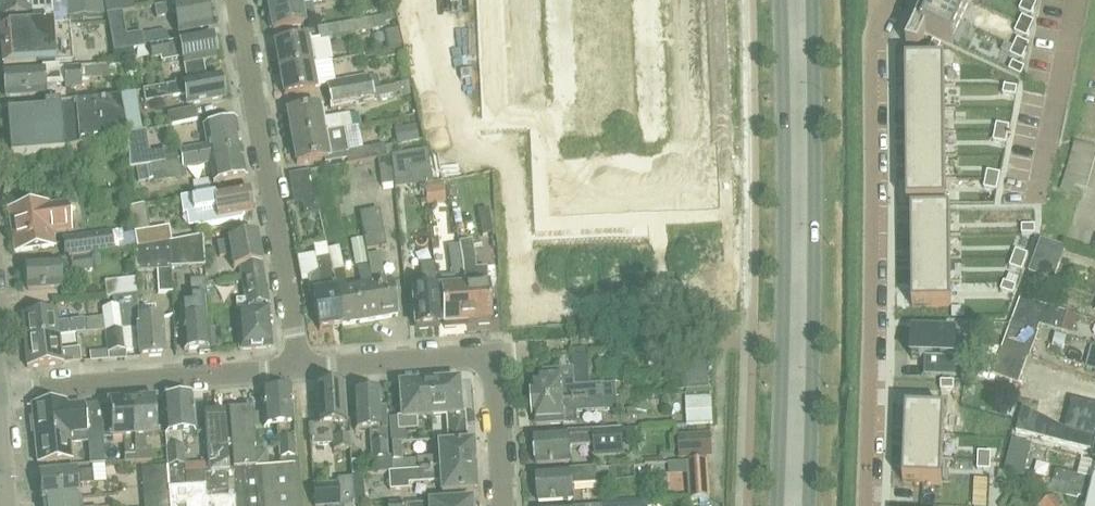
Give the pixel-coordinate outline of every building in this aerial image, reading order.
[(52,16),(53,22),(101,19),(100,0),(0,0),(0,20),(52,16)] [(123,11),(135,9),(134,0),(105,0),(107,14),(123,11)] [(211,27),(206,0),(193,0),(155,7),(157,18),(166,16),(169,11),(176,15),(179,33),(211,27)] [(273,31),(304,25),(301,4),(324,0),(267,0),(273,31)] [(508,12),(546,11),(546,0),(508,0),(508,12)] [(927,31),(953,43),(973,0),(928,0),(907,45),(919,48),(927,31)] [(1032,15),(1035,7),(1023,2),(1019,10),(1032,15)] [(706,4),(668,6),(669,28),(707,26),(706,4)] [(123,11),(107,14),(114,53),(133,50),(144,48),(142,31),(127,34),(123,11)] [(546,11),(508,12),(509,34),(547,33),(546,11)] [(280,69),(315,63),(328,60),(324,40),(385,28),(383,16),(317,28),(320,41),(311,42),(310,37),(275,44),(280,69)] [(1019,24),(1031,30),(1034,22),(1022,16),(1019,24)] [(1031,30),(1019,24),(1015,32),(1027,38),(1031,30)] [(70,25),(0,30),(3,68),(72,63),(70,25)] [(707,26),(669,28),(670,50),(708,48),(707,26)] [(184,64),(216,58),(212,32),(149,43),(152,58),(160,57),(161,61),(183,57),(184,64)] [(547,33),(509,34),(510,58),(549,56),(547,33)] [(1014,46),(1026,52),(1030,44),(1018,38),(1014,46)] [(933,40),(927,52),(935,56),(941,44),(933,40)] [(1022,60),(1026,52),(1014,46),(1010,54),(1022,60)] [(365,63),(405,56),(403,47),(387,50),(363,54),(365,63)] [(133,50),(114,53),(116,63),(116,67),(135,63),(133,50)] [(549,56),(510,58),(512,82),(550,80),(549,56)] [(906,62),(906,86),(945,86),(945,61),(906,62)] [(1013,62),(1009,70),(1021,75),(1025,68),(1013,62)] [(116,63),(106,64),(107,77),(118,76),(116,67),(116,63)] [(280,69),(284,95),(319,89),(315,63),(280,69)] [(88,66),(4,73),(5,98),(44,94),(43,85),(64,83),(65,88),(82,86),(81,80),(89,79),(88,66)] [(335,94),(377,87),(374,74),(332,82),(335,94)] [(187,105),(223,98),(219,75),(143,89),(146,101),(185,94),(187,105)] [(337,107),(414,93),(411,80),(377,87),(335,94),(337,107)] [(550,80),(512,82),(513,107),(551,105),(550,80)] [(1005,85),(1003,94),(1016,96),(1018,88),(1005,85)] [(906,86),(907,110),(945,109),(945,86),(906,86)] [(126,134),(136,132),(130,92),(120,94),(126,134)] [(63,147),(126,134),(120,94),(106,96),(45,105),(46,110),(7,113),(10,155),(64,151),(63,147)] [(351,114),(325,119),(322,106),(288,112),(292,137),(345,128),(353,127),(351,114)] [(167,112),(170,125),(197,120),(194,107),(167,112)] [(907,110),(907,133),(946,133),(945,109),(907,110)] [(164,163),(241,149),(236,121),(204,127),(207,146),(180,151),(179,147),(162,150),(163,153),(164,163)] [(997,124),(995,132),(1008,135),(1010,126),(997,124)] [(415,126),(394,130),(397,146),(417,143),(415,126)] [(345,161),(344,153),(346,153),(349,152),(345,128),(292,137),(297,164),(323,159),(324,165),(345,161)] [(136,132),(126,134),(129,169),(135,168),(146,166),(150,165),(151,165),(145,131),(136,132)] [(995,132),(993,141),(1007,143),(1008,135),(995,132)] [(907,133),(907,156),(946,156),(946,133),(907,133)] [(1078,142),(1066,181),(1082,186),(1087,188),(1094,159),(1094,147),(1078,142)] [(393,145),(384,147),(386,156),(395,155),(393,145)] [(349,152),(346,153),(348,163),(377,158),(386,157),(384,146),(349,152)] [(153,183),(185,177),(184,169),(210,164),(214,182),(246,177),(241,149),(164,163),(151,165),(150,165),(153,183)] [(395,155),(392,155),(395,183),(409,182),(408,170),(427,166),(424,150),(395,155)] [(391,156),(377,158),(381,188),(395,187),(391,156)] [(907,156),(907,180),(946,180),(946,156),(907,156)] [(146,166),(135,168),(136,171),(138,183),(149,181),(146,166)] [(310,170),(290,174),(295,202),(303,201),(305,214),(319,212),(310,170)] [(987,171),(986,179),(999,182),(1000,173),(987,171)] [(986,179),(984,188),(997,190),(999,182),(986,179)] [(907,180),(908,204),(946,204),(946,180),(907,180)] [(187,185),(189,196),(211,192),(209,181),(187,185)] [(438,183),(425,185),(428,207),(444,204),(441,182),(438,183)] [(253,212),(249,190),(216,195),(215,191),(211,192),(189,196),(181,197),(184,213),(195,211),(197,227),(243,219),(242,214),(253,212)] [(15,252),(54,246),(52,232),(69,230),(65,203),(48,206),(48,204),(9,210),(15,252)] [(377,210),(358,214),(363,238),(366,252),(385,248),(377,210)] [(912,211),(912,236),(951,235),(951,211),(912,211)] [(170,242),(171,241),(169,226),(134,233),(135,233),(135,247),(136,248),(170,242)] [(1022,226),(1022,235),(1036,235),(1035,226),(1022,226)] [(63,242),(65,258),(135,247),(135,233),(122,235),(122,233),(63,242)] [(243,283),(265,278),(257,235),(229,240),(229,241),(217,243),(220,257),(231,255),(234,268),(240,267),(243,283)] [(912,236),(912,259),(951,259),(951,235),(912,236)] [(170,242),(171,271),(205,269),(203,236),(171,241),(170,242)] [(366,252),(363,238),(350,240),(355,266),(368,263),(366,252)] [(1029,272),(1041,277),(1053,281),(1065,247),(1041,239),(1029,272)] [(463,260),(467,323),(490,321),(486,268),(475,269),(475,259),(472,241),(460,243),(460,245),(463,260)] [(173,295),(171,271),(170,242),(136,248),(133,248),(135,274),(157,273),(158,296),(173,295)] [(452,275),(442,276),(445,324),(467,323),(463,260),(460,245),(448,247),(452,275)] [(1016,250),(1013,258),(1025,263),(1028,255),(1016,250)] [(398,316),(391,280),(385,281),(380,254),(368,256),(369,265),(357,267),(361,285),(346,287),(343,269),(332,271),(342,326),(398,316)] [(26,265),(28,290),(61,287),(60,275),(92,270),(90,257),(59,262),(26,265)] [(319,330),(342,326),(332,271),(330,257),(316,259),(318,271),(307,278),(310,293),(312,293),(319,330)] [(1013,258),(1010,267),(1022,271),(1025,263),(1013,258)] [(912,259),(913,283),(952,282),(951,259),(912,259)] [(413,279),(416,326),(439,325),(436,265),(424,266),(424,278),(413,279)] [(1032,301),(1041,277),(1030,273),(1020,297),(1032,301)] [(106,297),(113,296),(137,294),(137,277),(104,281),(106,297)] [(245,298),(236,298),(240,350),(269,348),(272,344),(269,305),(265,278),(243,283),(245,298)] [(184,350),(199,349),(200,353),(210,352),(207,317),(209,317),(206,279),(191,279),(193,305),(183,306),(184,317),(182,317),(184,350)] [(913,283),(913,307),(952,307),(952,282),(913,283)] [(1004,282),(1001,290),(1014,295),(1017,286),(1004,282)] [(139,327),(138,321),(137,294),(113,296),(114,308),(127,306),(130,328),(139,327)] [(1032,301),(1020,297),(1012,322),(1038,331),(1040,323),(1060,328),(1065,310),(1032,301)] [(119,308),(103,311),(104,317),(106,330),(106,332),(122,330),(122,329),(119,308)] [(25,341),(59,336),(106,330),(104,317),(58,323),(56,311),(22,315),(25,341)] [(125,350),(139,349),(140,358),(164,356),(161,319),(138,321),(139,327),(130,328),(122,329),(122,330),(126,359),(127,359),(125,350)] [(1028,357),(1038,331),(1012,322),(1002,348),(1026,357),(1028,357)] [(106,332),(109,360),(126,359),(122,330),(106,332)] [(956,332),(913,331),(912,350),(912,359),(931,360),(931,375),(955,376),(956,332)] [(28,367),(80,361),(79,350),(60,351),(59,336),(25,341),(28,367)] [(1026,357),(1002,348),(993,373),(1017,382),(1026,357)] [(706,355),(686,358),(689,391),(709,388),(707,371),(706,355)] [(533,382),(535,403),(589,400),(605,399),(622,398),(621,380),(576,383),(575,368),(545,370),(546,375),(541,376),(542,381),(533,382)] [(941,380),(941,389),(954,389),(954,380),(941,380)] [(457,382),(428,384),(431,416),(447,415),(448,426),(466,425),(465,408),(459,409),(457,382)] [(416,417),(431,416),(428,384),(401,386),(403,412),(397,413),(398,429),(417,428),(416,417)] [(316,443),(333,442),(334,449),(350,449),(349,422),(344,422),(342,386),(316,388),(317,420),(309,421),(310,436),(315,436),(316,443)] [(298,456),(297,457),(291,390),(262,392),(265,427),(278,426),(281,467),(299,466),(298,456)] [(386,409),(380,409),(378,393),(353,394),(355,430),(371,429),(373,473),(388,473),(390,472),(389,457),(386,409)] [(712,396),(687,397),(687,423),(713,423),(712,396)] [(191,397),(163,399),(164,433),(166,466),(167,477),(168,488),(204,486),(203,475),(186,476),(185,465),(183,432),(194,432),(191,397)] [(579,422),(578,413),(623,410),(622,398),(605,399),(589,400),(535,403),(536,425),(579,422)] [(1072,399),(1069,411),(1094,417),(1094,404),(1072,399)] [(157,435),(154,400),(131,401),(136,462),(152,462),(151,447),(146,448),(145,436),(157,435)] [(125,463),(136,462),(131,401),(108,403),(111,438),(123,437),(125,463)] [(91,440),(103,439),(101,405),(84,406),(84,405),(66,407),(66,402),(32,406),(35,437),(90,431),(91,440)] [(1065,428),(1023,407),(1017,432),(1094,451),(1094,437),(1071,432),(1065,428)] [(281,467),(255,469),(254,450),(256,450),(252,410),(228,412),(233,479),(235,505),(302,505),(299,466),(281,467)] [(906,410),(905,434),(944,436),(945,412),(906,410)] [(1069,411),(1065,428),(1071,432),(1094,437),(1094,417),(1069,411)] [(169,496),(170,505),(235,505),(233,479),(232,479),(226,412),(205,414),(209,463),(209,474),(203,475),(204,486),(168,488),(169,496)] [(624,455),(623,443),(622,428),(555,433),(555,436),(535,437),(537,464),(572,462),(571,447),(599,445),(600,457),(624,455)] [(105,462),(103,439),(91,440),(90,431),(35,437),(38,464),(71,460),(69,443),(88,442),(90,463),(105,462)] [(905,434),(904,458),(943,459),(944,436),(905,434)] [(681,458),(711,456),(710,435),(680,437),(681,458)] [(439,458),(417,459),(404,460),(403,441),(390,442),(391,457),(389,457),(390,472),(418,470),(418,471),(473,467),(471,443),(438,446),(439,458)] [(1031,445),(1014,441),(1006,470),(1024,475),(1031,445)] [(978,452),(978,461),(991,461),(992,453),(978,452)] [(904,458),(903,482),(942,484),(943,459),(904,458)] [(708,461),(688,462),(691,500),(710,499),(708,461)] [(978,461),(978,470),(991,470),(991,461),(978,461)] [(168,488),(167,477),(166,466),(141,468),(142,480),(144,498),(169,496),(168,488)] [(441,494),(475,491),(473,467),(418,471),(418,470),(390,472),(388,473),(390,490),(408,489),(408,484),(440,482),(441,494)] [(574,499),(573,485),(599,483),(598,467),(557,470),(557,473),(538,474),(540,501),(574,499)] [(39,475),(42,502),(78,498),(77,484),(94,482),(92,469),(39,475)] [(1057,471),(1055,481),(1072,486),(1094,491),(1094,480),(1057,471)] [(362,474),(352,475),(353,505),(365,504),(362,474)] [(683,477),(659,478),(660,496),(684,494),(683,477)] [(337,505),(336,486),(315,488),(316,505),(335,505),(337,505)] [(1069,497),(1078,499),(1079,495),(1091,498),(1089,505),(1094,505),(1094,491),(1072,486),(1069,497)] [(169,496),(144,498),(144,505),(170,505),(169,496)] [(1040,505),(1061,505),(1054,496),(1040,505)] [(43,505),(79,505),(78,498),(42,502),(43,505)]
